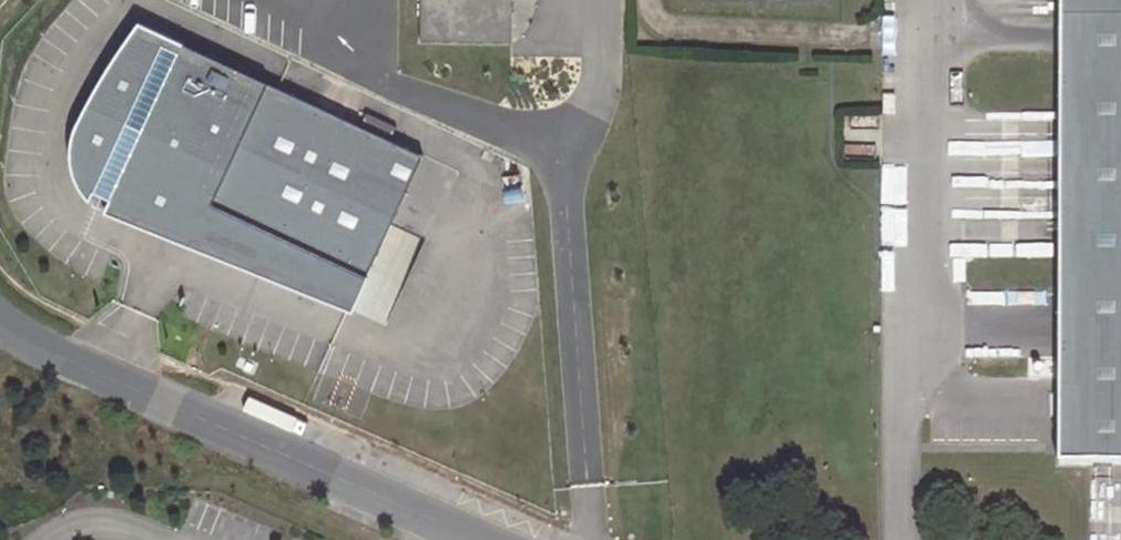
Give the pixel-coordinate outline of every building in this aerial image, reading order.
[(427,53),(517,53),(517,0),(427,0),(427,53)] [(1120,464),(1120,0),(1064,0),(1065,464),(1120,464)] [(98,195),(91,209),(341,308),(412,151),(127,20),(86,80),(61,125),(57,147),(59,163),(64,175),(68,185),(76,196),(81,186),(98,195)] [(412,151),(341,308),(348,311),(384,326),(457,170),(412,151)]
